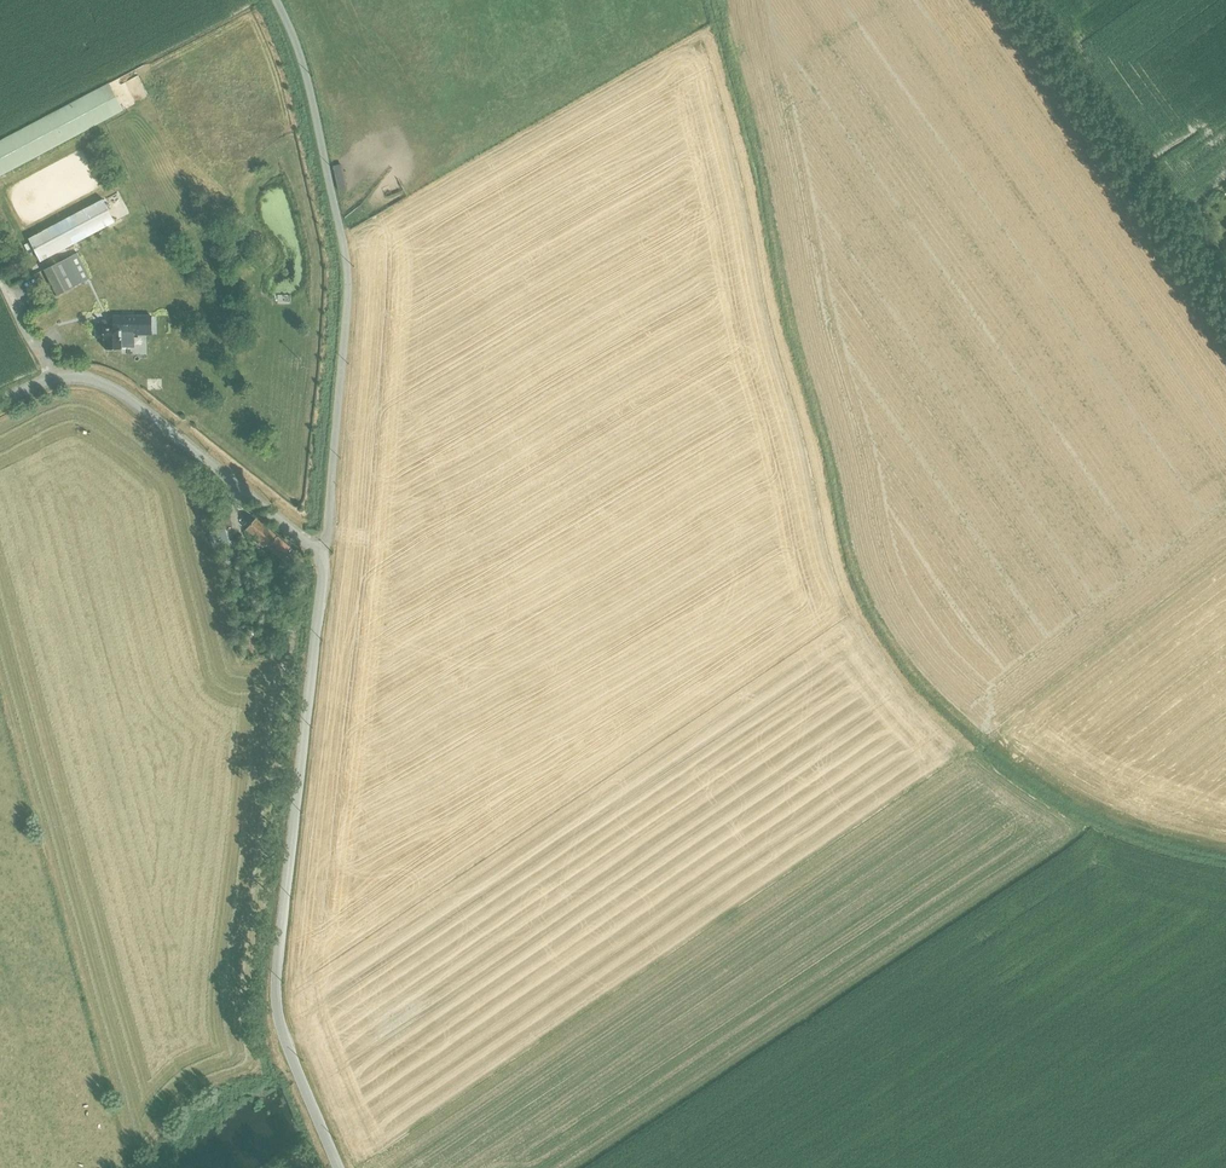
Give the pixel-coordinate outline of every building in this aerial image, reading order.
[(168,55),(159,57),(161,65),(170,63),(168,55)] [(134,83),(153,73),(150,67),(131,76),(134,83)] [(1,175),(117,113),(103,87),(0,142),(0,173),(1,175)] [(90,195),(28,226),(43,256),(105,225),(90,195)] [(1206,211),(1197,216),(1200,221),(1209,215),(1206,211)] [(74,258),(50,271),(60,289),(84,277),(74,258)] [(145,317),(104,315),(103,344),(121,345),(122,325),(145,326),(145,317)] [(289,546),(257,517),(247,529),(283,560),(288,554),(289,546)] [(261,553),(249,556),(254,573),(265,570),(261,553)]
